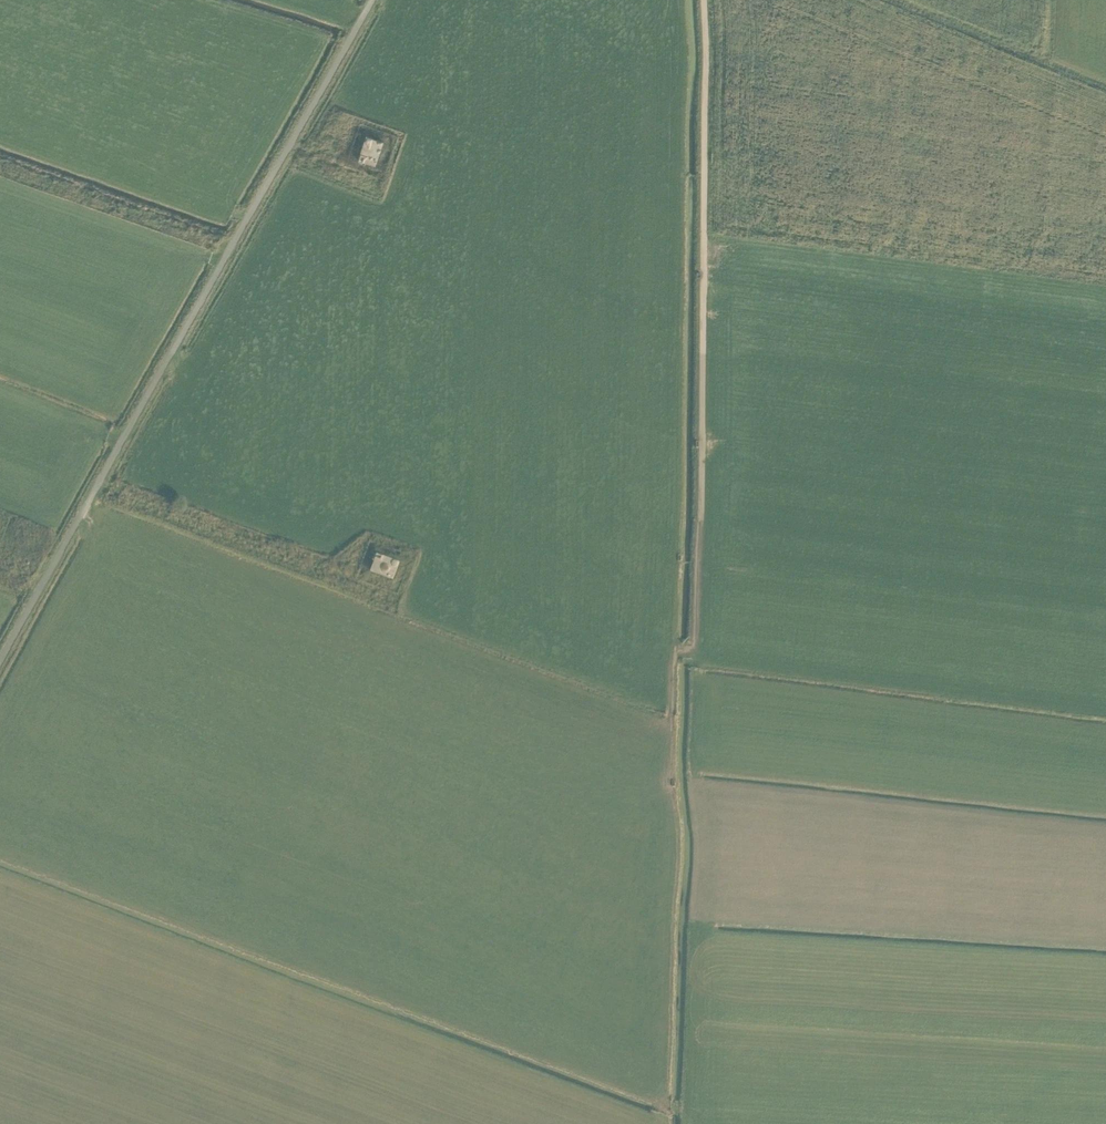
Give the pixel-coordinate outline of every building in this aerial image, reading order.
[(384,139),(367,133),(358,158),(375,165),(384,139)] [(401,563),(377,554),(370,573),(394,582),(401,563)]
